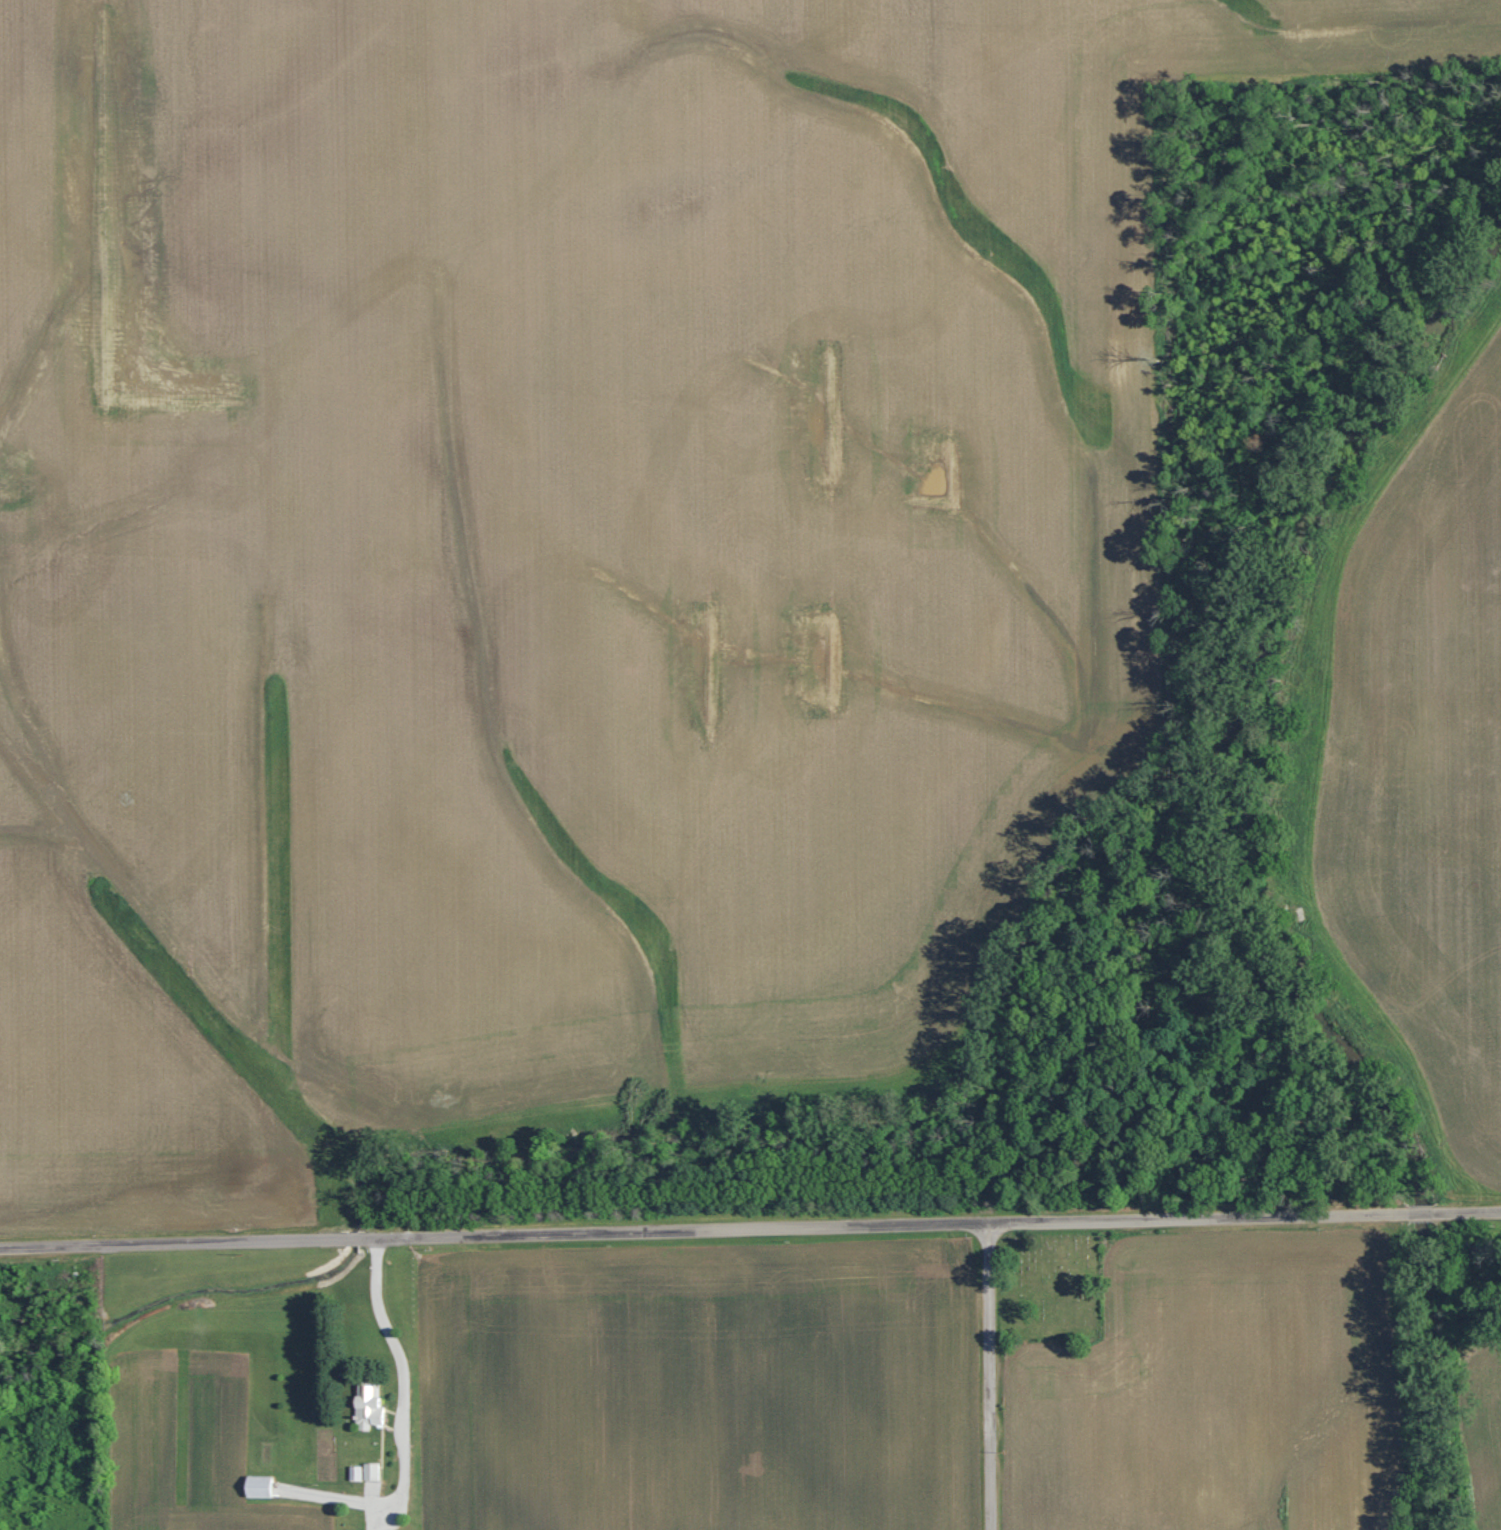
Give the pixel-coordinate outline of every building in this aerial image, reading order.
[(354,1421),(377,1422),(379,1386),(356,1385),(354,1421)]
